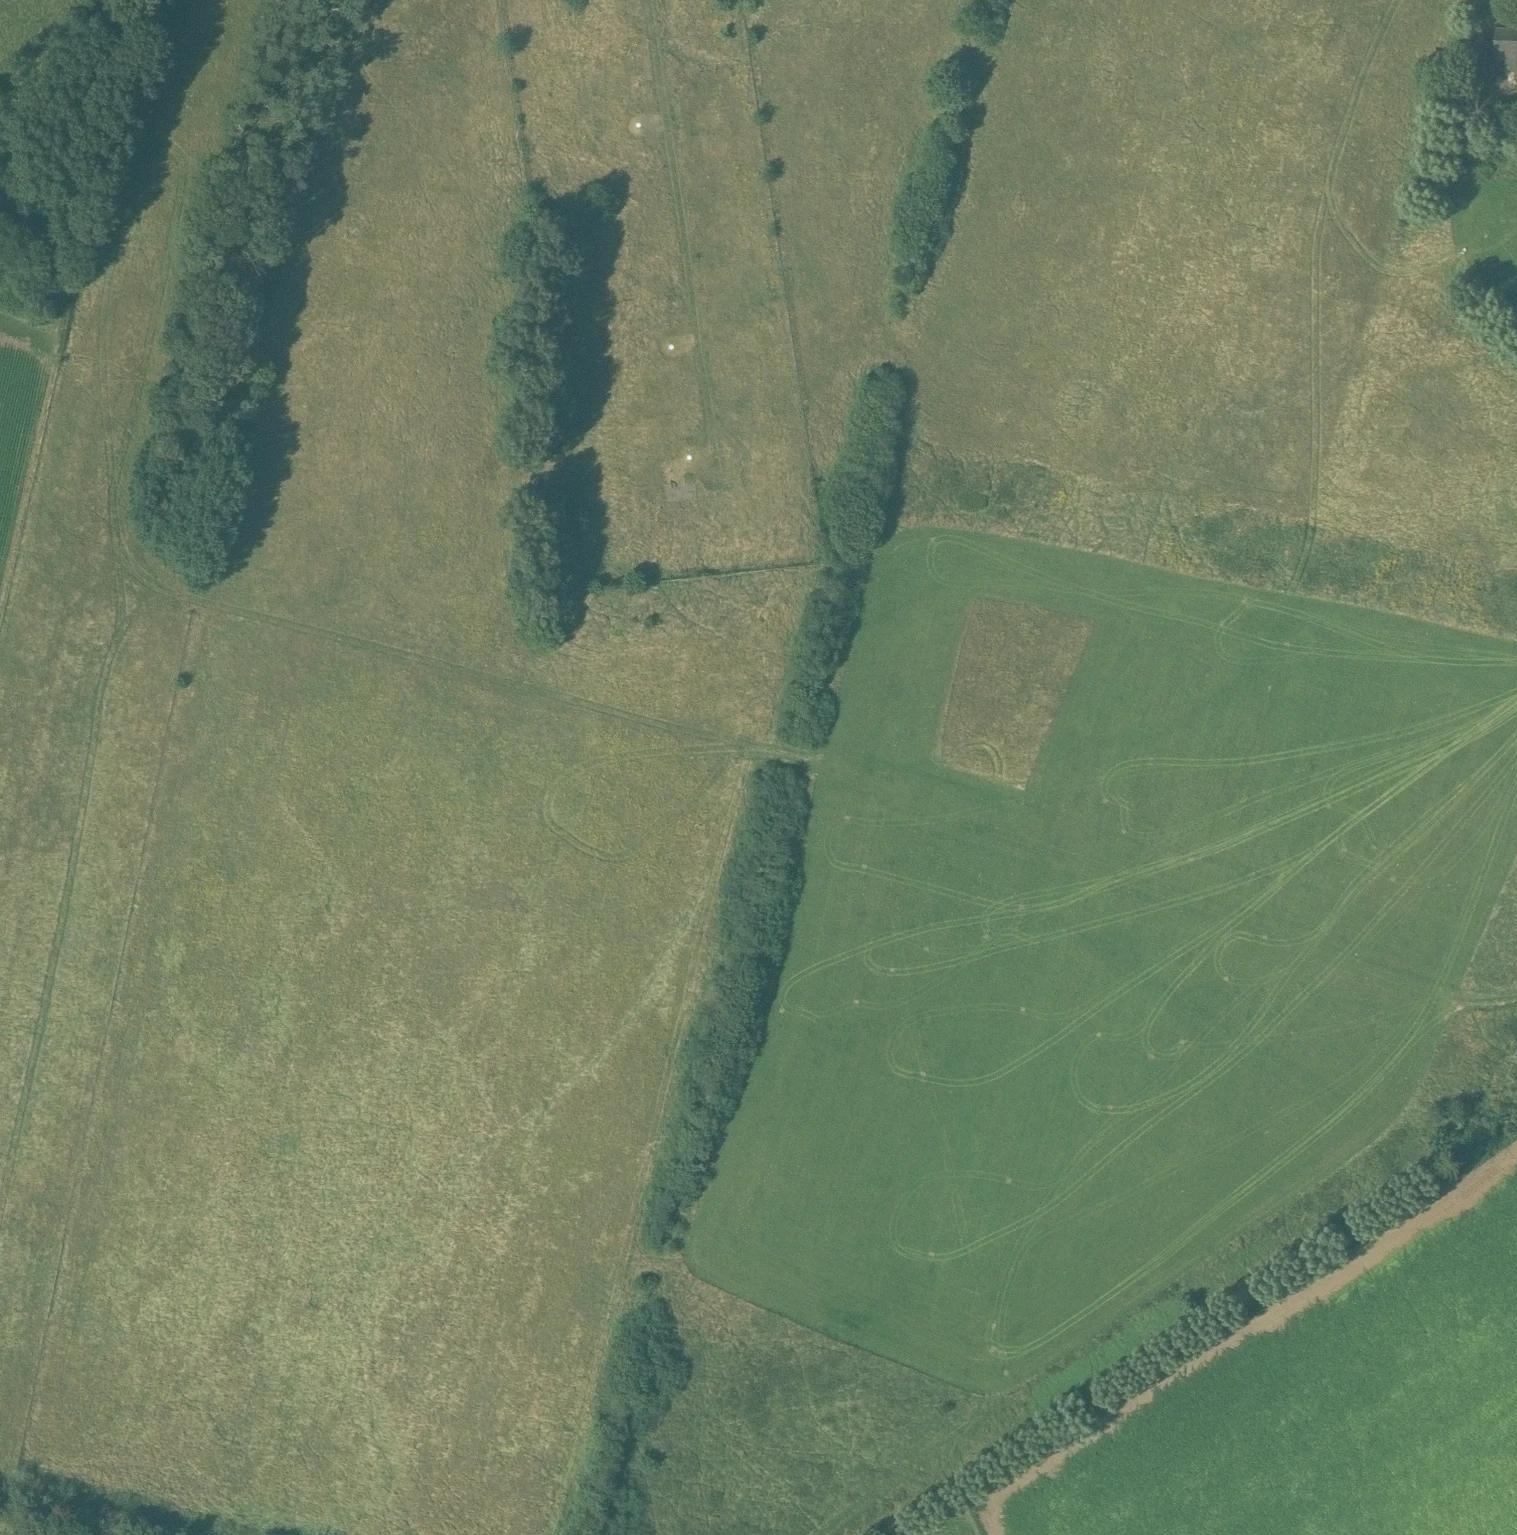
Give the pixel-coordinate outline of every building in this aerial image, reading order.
[(1495,29),(1495,71),(1516,72),(1516,30),(1495,29)]
